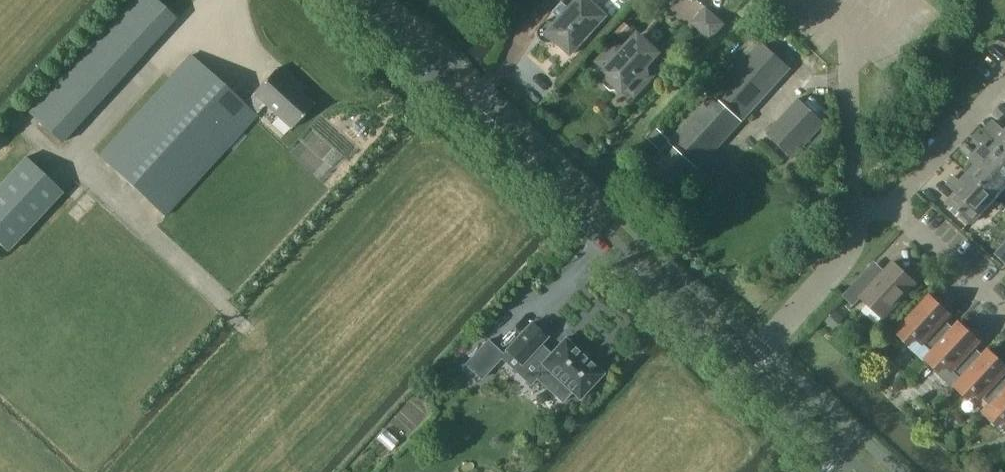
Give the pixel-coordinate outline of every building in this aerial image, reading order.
[(176,18),(156,0),(134,0),(31,113),(63,143),(176,18)] [(571,9),(563,3),(554,13),(561,20),(558,23),(546,21),(541,27),(538,32),(539,37),(541,41),(540,43),(541,43),(542,42),(547,44),(552,44),(556,41),(572,55),(607,17),(588,0),(579,0),(571,9)] [(724,25),(706,9),(693,24),(710,40),(724,25)] [(779,23),(771,32),(780,40),(788,31),(779,23)] [(635,97),(664,66),(655,57),(657,54),(639,37),(626,51),(616,42),(598,62),(607,71),(605,74),(608,77),(605,80),(605,85),(612,91),(617,91),(620,88),(623,91),(626,88),(635,97)] [(673,196),(790,69),(761,42),(674,138),(671,135),(668,138),(660,130),(650,141),(661,151),(644,169),(673,196)] [(292,129),(315,104),(277,70),(245,105),(191,56),(101,155),(167,215),(257,116),(256,115),(265,105),(292,129)] [(812,94),(804,103),(799,99),(766,134),(793,159),(826,124),(822,121),(831,111),(812,94)] [(358,121),(352,127),(360,135),(366,128),(358,121)] [(978,153),(1004,178),(1004,149),(998,142),(990,150),(985,145),(978,153)] [(968,174),(995,198),(1004,188),(1004,178),(978,153),(970,161),(976,166),(968,174)] [(64,192),(28,159),(0,189),(0,244),(9,253),(64,192)] [(956,177),(948,185),(956,193),(948,201),(972,223),(995,198),(968,174),(961,181),(956,177)] [(996,254),(1004,262),(1004,244),(996,254)] [(869,268),(843,296),(854,306),(862,298),(884,318),(917,283),(893,262),(879,277),(869,268)] [(930,295),(896,331),(910,344),(908,347),(923,361),(926,359),(954,328),(945,320),(950,314),(930,295)] [(531,322),(506,349),(522,364),(531,354),(546,367),(536,377),(563,401),(572,391),(580,399),(603,373),(565,338),(551,354),(540,344),(547,337),(531,322)] [(954,328),(926,359),(939,371),(937,373),(953,388),(955,386),(962,379),(984,355),(975,347),(980,341),(959,323),(954,328)] [(503,355),(488,340),(466,364),(482,378),(503,355)] [(955,386),(969,399),(975,392),(982,398),(991,406),(1004,391),(1004,375),(1004,374),(1004,373),(1004,365),(989,350),(984,355),(962,379),(955,386)] [(985,413),(999,426),(1004,419),(1004,391),(991,406),(985,413)] [(385,429),(377,438),(390,450),(398,440),(385,429)]
